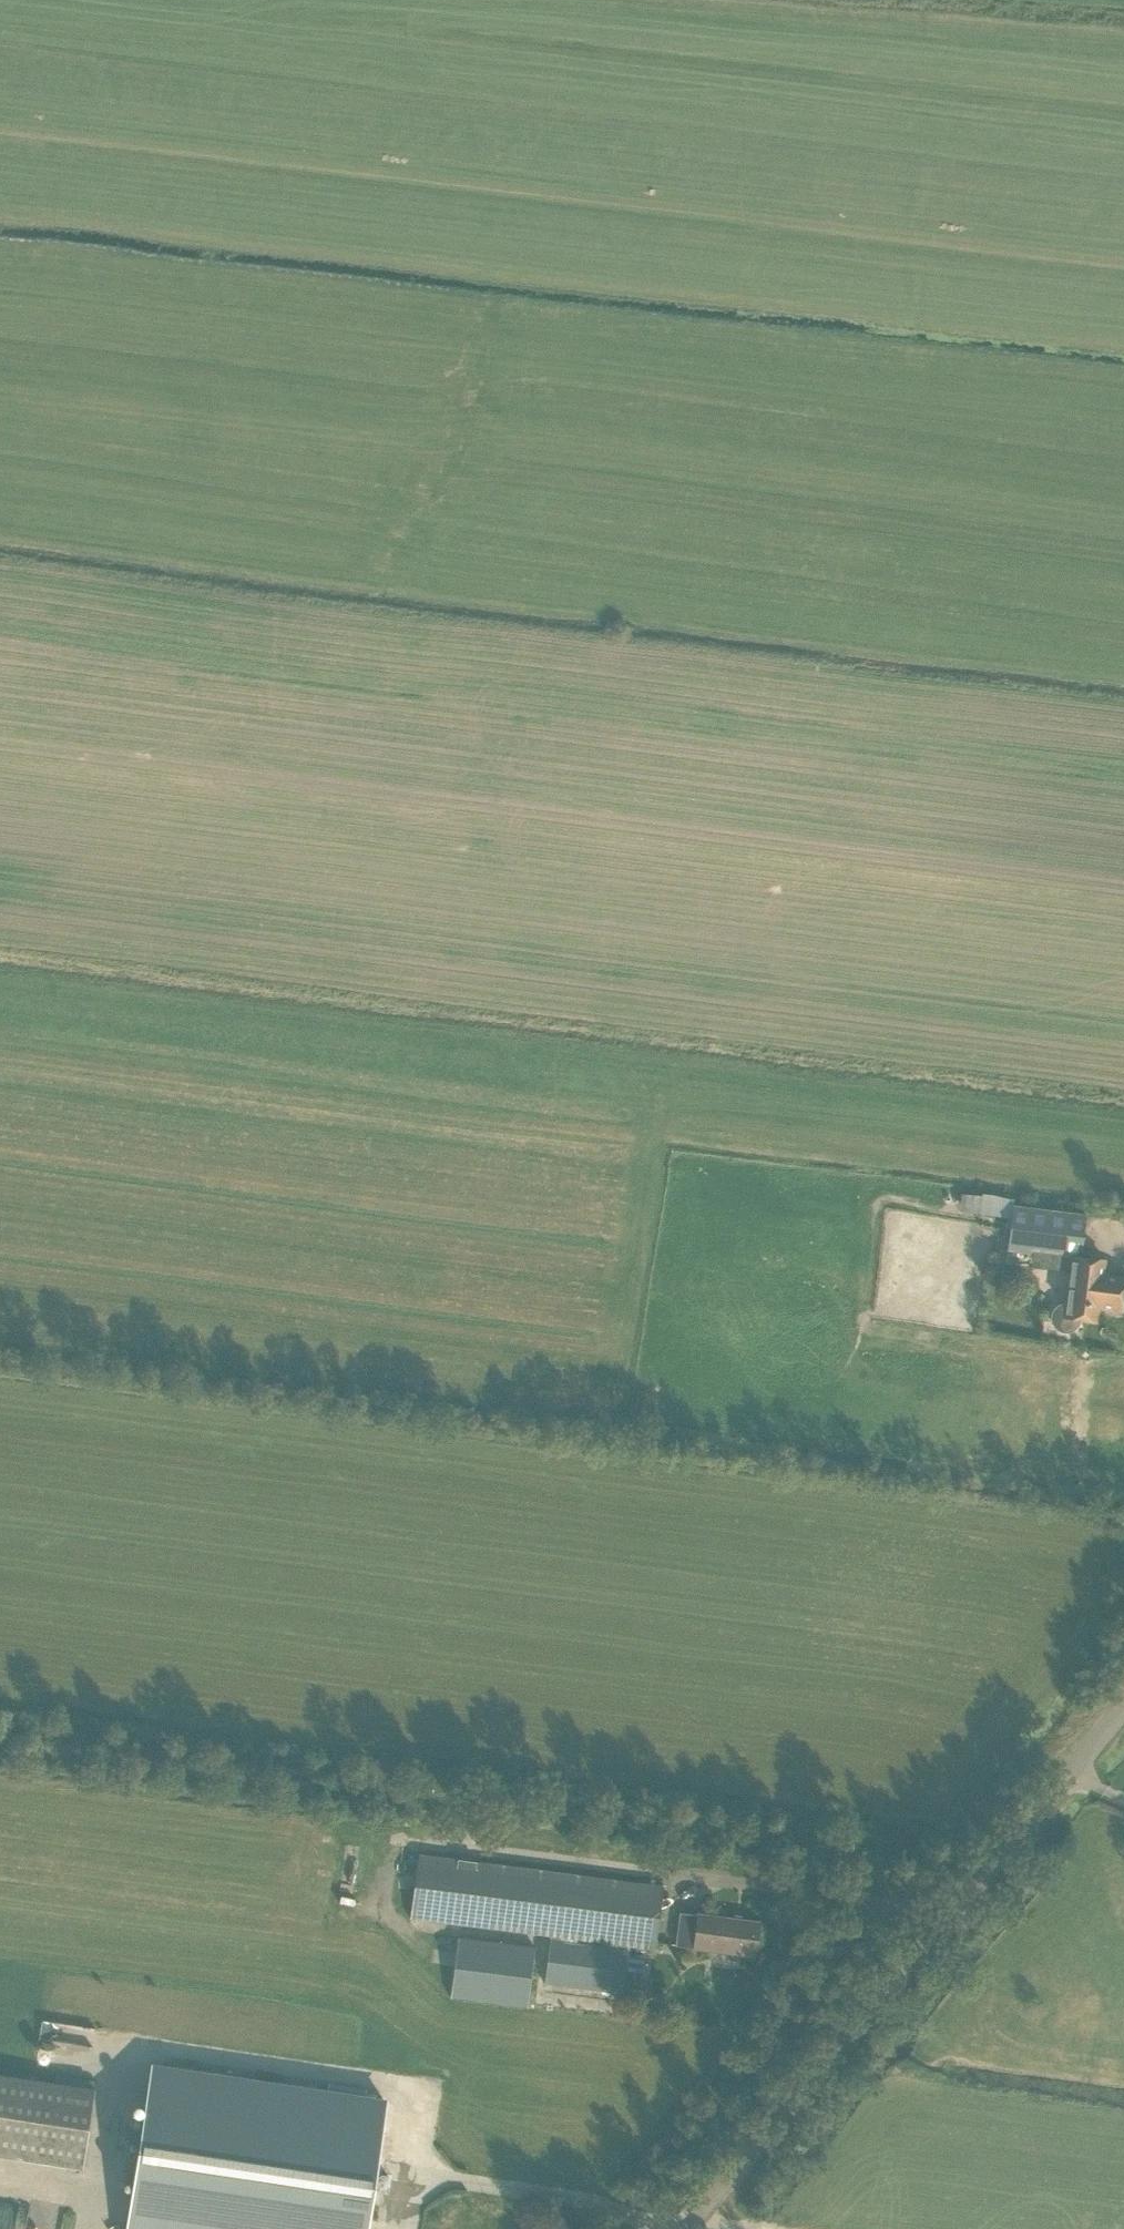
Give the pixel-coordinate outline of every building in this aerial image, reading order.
[(1012,1218),(1008,1250),(1073,1258),(1073,1255),(1081,1256),(1086,1215),(1013,1206),(1014,1200),(962,1193),(959,1212),(1012,1218)] [(1081,1256),(1073,1255),(1073,1258),(1067,1302),(1060,1303),(1057,1305),(1053,1308),(1050,1312),(1050,1318),(1051,1323),(1053,1327),(1057,1330),(1062,1332),(1067,1333),(1071,1331),(1076,1328),(1079,1324),(1080,1319),(1097,1321),(1098,1309),(1122,1312),(1123,1298),(1123,1276),(1104,1273),(1106,1259),(1081,1256)] [(409,1917),(550,1936),(628,1946),(654,1950),(663,1887),(417,1855),(409,1917)] [(692,1951),(755,1959),(759,1922),(699,1914),(698,1915),(680,1913),(677,1945),(692,1946),(692,1951)] [(458,1936),(450,1996),(526,2007),(535,1946),(458,1936)] [(622,1993),(628,1946),(550,1936),(544,1983),(622,1993)] [(130,2228),(369,2228),(376,2183),(388,2102),(155,2066),(130,2228)] [(0,2073),(0,2156),(83,2169),(95,2087),(0,2073)] [(40,2216),(52,2221),(58,2207),(45,2202),(40,2216)] [(0,2214),(0,2228),(10,2228),(12,2216),(0,2214)]
